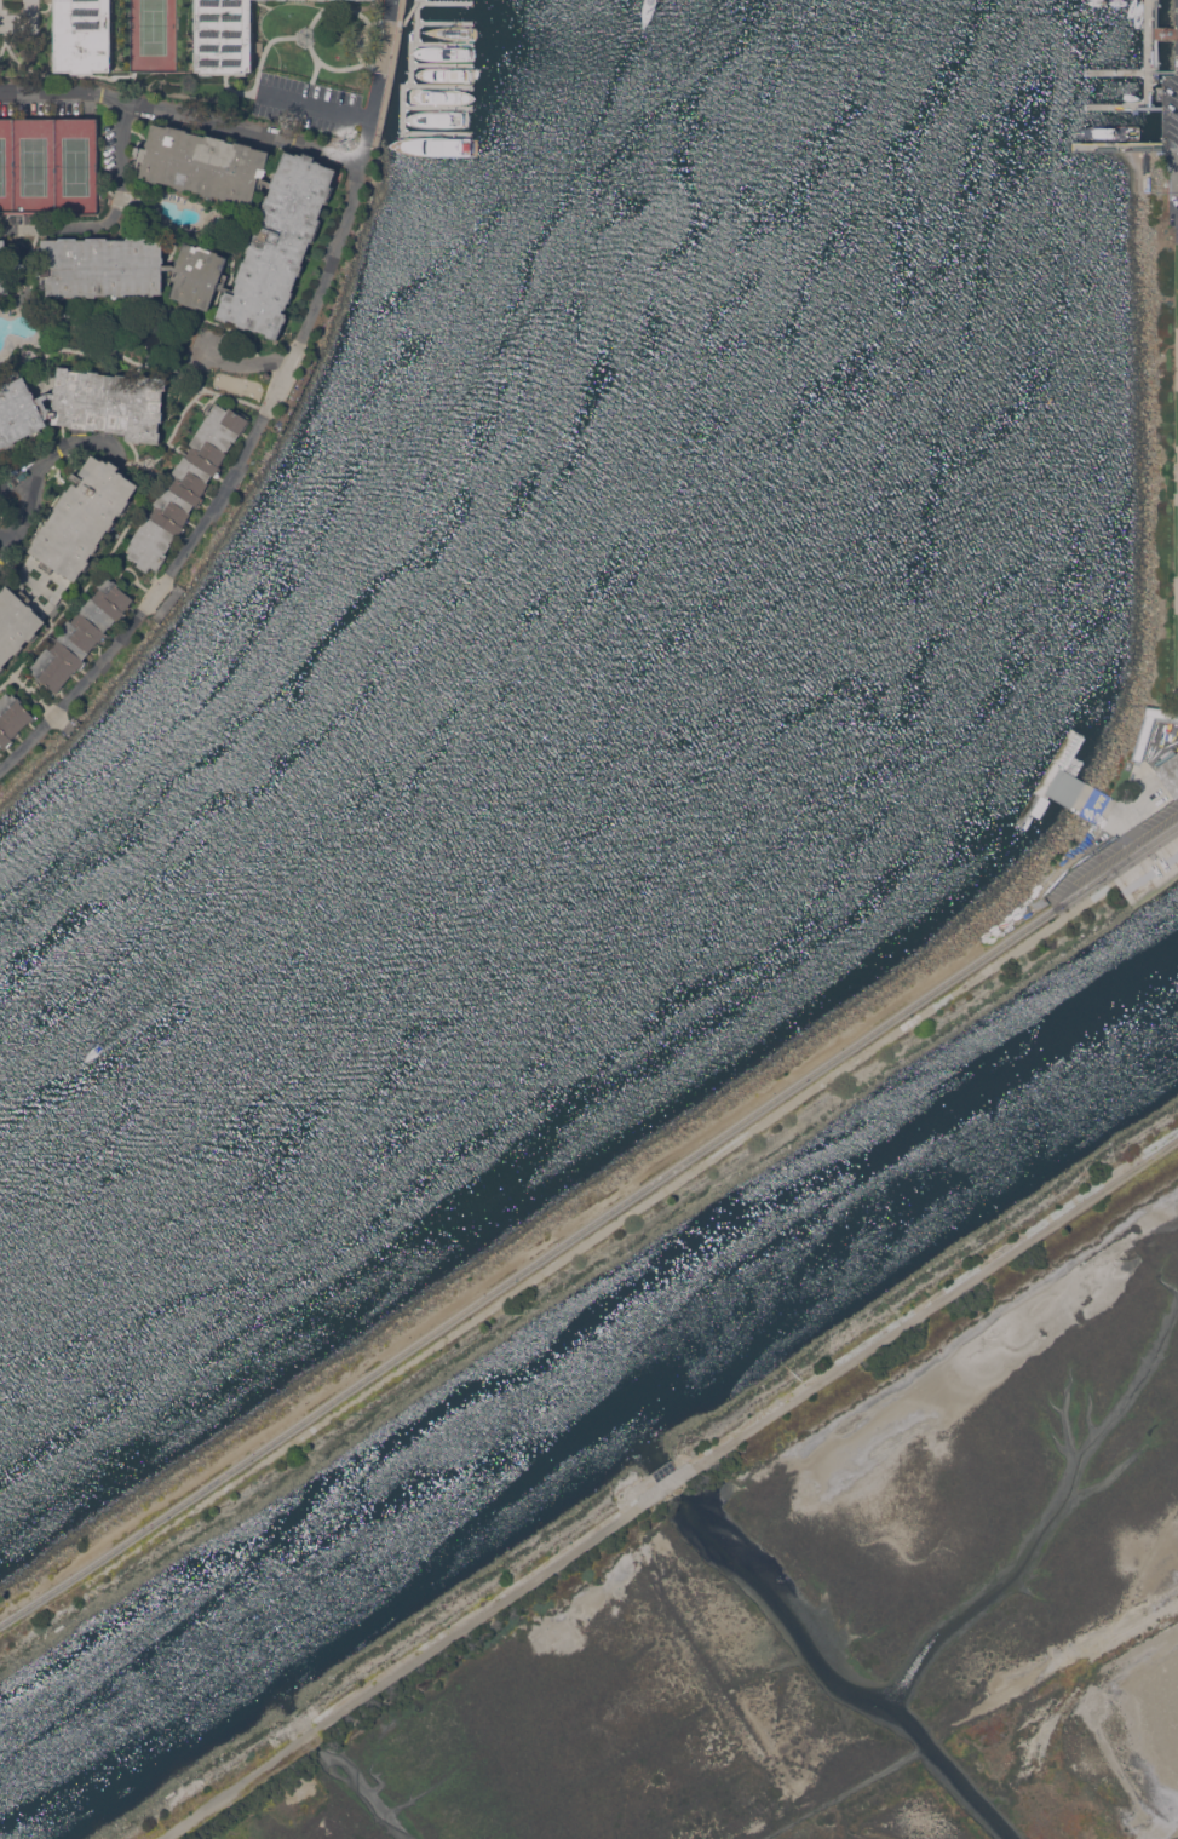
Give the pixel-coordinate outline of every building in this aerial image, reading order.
[(54,71),(54,0),(111,0),(111,70),(94,70),(94,73),(73,73),(73,71),(54,71)] [(196,70),(195,0),(252,0),(252,70),(247,70),(247,73),(201,73),(201,70),(196,70)] [(206,136),(206,134),(226,139),(226,140),(235,143),(235,142),(253,145),(253,146),(269,151),(265,168),(266,169),(265,174),(264,173),(263,178),(272,182),(276,171),(277,171),(285,150),(297,155),(297,153),(303,155),(304,151),(315,156),(312,161),(315,161),(316,160),(321,162),(321,163),(337,169),(331,185),(332,186),(326,202),(324,202),(318,218),(321,219),(312,241),(310,241),(301,264),(304,265),(299,275),(298,275),(292,291),(293,292),(289,301),(288,301),(286,309),(283,308),(282,311),(287,314),(286,316),(287,317),(286,322),(283,321),(277,339),(266,335),(268,333),(258,329),(257,331),(247,326),(246,328),(236,324),(237,322),(228,318),(226,321),(216,316),(223,299),(222,298),(223,293),(224,294),(225,292),(217,288),(208,310),(197,305),(197,308),(179,300),(180,299),(169,295),(178,271),(171,269),(162,269),(162,293),(154,293),(154,295),(143,295),(143,293),(126,293),(126,294),(115,294),(115,293),(108,293),(108,294),(96,294),(96,297),(85,297),(85,294),(77,294),(77,297),(56,297),(56,294),(46,294),(46,291),(41,291),(41,278),(40,278),(40,275),(38,275),(38,269),(50,269),(50,265),(41,265),(41,239),(59,239),(59,237),(76,237),(76,239),(86,239),(86,237),(107,237),(107,239),(126,239),(126,237),(153,237),(153,239),(162,239),(162,255),(163,255),(163,262),(162,262),(162,264),(172,264),(176,265),(176,263),(174,263),(177,257),(178,258),(185,240),(219,252),(218,254),(228,257),(223,271),(228,274),(224,286),(234,289),(237,281),(236,281),(243,260),(245,260),(248,252),(246,252),(249,242),(251,243),(268,195),(269,196),(271,186),(265,184),(258,183),(251,207),(222,200),(222,197),(213,195),(213,197),(203,195),(203,192),(186,189),(186,190),(174,186),(174,185),(159,180),(157,183),(139,178),(140,171),(134,169),(138,156),(133,154),(136,145),(146,148),(146,145),(145,145),(146,139),(148,140),(153,122),(166,126),(166,125),(188,130),(188,132),(206,136)] [(8,293),(0,294),(0,239),(5,239),(8,293)] [(6,446),(0,449),(0,385),(11,380),(11,381),(24,375),(31,391),(33,390),(35,396),(34,396),(35,398),(47,392),(56,392),(56,391),(54,391),(54,386),(57,386),(58,366),(70,367),(69,369),(88,372),(88,369),(99,370),(99,373),(116,375),(116,373),(128,374),(128,377),(138,378),(139,375),(140,375),(142,373),(148,374),(148,375),(167,378),(166,390),(163,389),(162,400),(163,400),(162,410),(163,410),(162,421),(160,421),(159,431),(161,431),(159,443),(140,441),(140,442),(136,442),(136,441),(126,439),(126,433),(107,430),(107,429),(97,427),(96,430),(69,426),(69,425),(52,423),(53,416),(48,416),(45,419),(48,425),(40,429),(41,430),(31,435),(30,433),(15,441),(16,443),(7,448),(6,446)] [(137,565),(139,562),(133,558),(132,559),(127,557),(128,556),(127,554),(131,550),(127,548),(131,542),(130,541),(143,519),(144,521),(148,516),(149,516),(156,505),(154,504),(165,484),(167,485),(174,475),(172,473),(183,455),(185,456),(192,446),(189,443),(207,414),(209,414),(211,412),(209,410),(216,402),(226,409),(229,407),(249,420),(240,433),(235,442),(231,439),(231,441),(232,442),(228,450),(225,449),(224,452),(226,453),(218,466),(222,467),(216,477),(212,475),(207,482),(209,482),(201,496),(203,498),(199,506),(194,504),(189,511),(191,512),(183,525),(185,528),(179,538),(176,535),(172,542),(171,541),(169,542),(172,544),(166,552),(163,551),(163,552),(167,554),(157,570),(150,565),(148,571),(137,565)] [(139,484),(130,499),(131,500),(120,515),(119,513),(114,519),(116,521),(110,530),(108,529),(98,544),(100,545),(94,553),(93,553),(88,559),(91,561),(85,570),(84,569),(75,581),(61,571),(59,573),(54,570),(56,568),(54,568),(51,573),(39,564),(42,559),(29,551),(34,542),(33,541),(45,523),(46,524),(56,508),(54,508),(67,489),(68,490),(73,482),(77,485),(80,484),(69,477),(73,471),(84,478),(85,476),(80,472),(92,454),(102,460),(103,459),(108,462),(110,459),(120,466),(116,470),(119,471),(120,470),(125,473),(123,475),(139,484)] [(41,680),(40,682),(35,677),(36,676),(33,672),(35,669),(30,666),(46,646),(50,649),(58,639),(56,638),(64,627),(62,626),(68,619),(71,621),(80,611),(79,611),(91,596),(92,597),(97,591),(94,590),(98,586),(96,585),(104,574),(113,581),(113,580),(119,584),(117,585),(133,598),(123,611),(126,614),(120,621),(116,619),(110,626),(109,625),(104,632),(108,634),(100,643),(98,640),(82,659),(86,662),(79,671),(76,668),(57,693),(41,680)] [(5,667),(0,671),(0,585),(4,581),(17,594),(22,590),(30,598),(27,603),(29,605),(30,604),(34,608),(33,609),(46,621),(36,632),(38,633),(30,640),(28,639),(23,644),(24,645),(17,654),(16,653),(4,666),(5,667)] [(2,745),(0,747),(0,697),(6,691),(10,695),(12,693),(17,697),(18,696),(22,701),(21,702),(34,717),(11,737),(13,741),(6,748),(2,745)] [(1145,705),(1177,709),(1177,719),(1154,716),(1143,758),(1142,762),(1130,759),(1143,713),(1145,705)] [(1176,752),(1177,750),(1177,797),(1174,799),(1154,768),(1156,766),(1176,752)]
